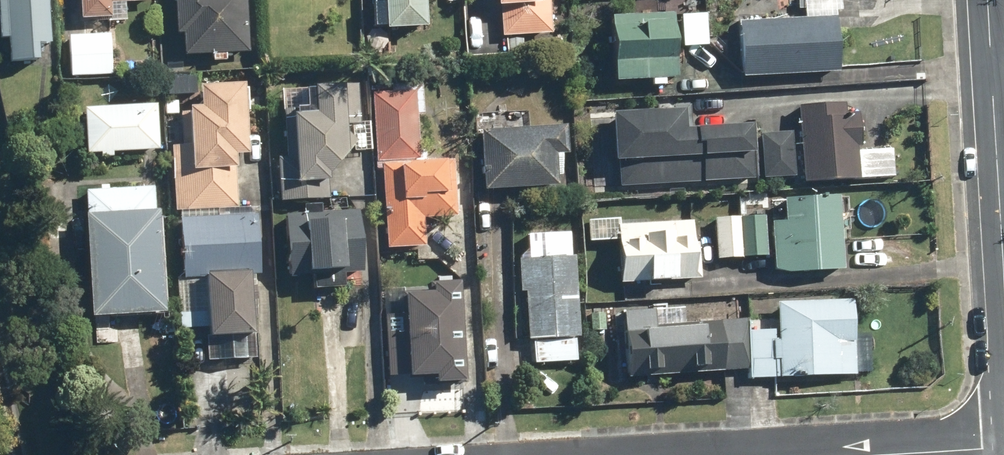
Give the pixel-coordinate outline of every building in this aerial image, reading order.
[(1,66),(34,65),(33,50),(49,49),(47,0),(0,0),(0,51),(1,66)] [(73,25),(122,25),(122,5),(147,5),(147,0),(73,0),(73,25)] [(207,56),(224,55),(224,47),(246,46),(245,0),(175,0),(176,33),(185,32),(185,52),(207,52),(207,56)] [(362,9),(376,9),(376,36),(416,36),(416,5),(431,5),(431,0),(362,0),(362,9)] [(546,0),(486,0),(486,13),(498,12),(499,40),(547,39),(546,0)] [(703,17),(678,17),(678,50),(704,50),(703,17)] [(833,19),(734,20),(734,80),(834,79),(833,19)] [(112,37),(66,35),(64,80),(110,82),(112,37)] [(661,89),(669,89),(669,40),(608,40),(608,89),(647,89),(647,94),(661,94),(661,89)] [(326,201),(320,163),(348,158),(344,131),(336,85),(276,95),(286,160),(268,163),(275,209),(326,201)] [(161,87),(167,219),(174,218),(232,215),(229,160),(240,160),(237,89),(188,92),(187,86),(161,87)] [(414,91),(370,92),(371,164),(377,164),(415,163),(414,91)] [(853,181),(891,182),(891,152),(858,152),(858,118),(841,118),(841,105),(795,104),(794,187),(853,188),(853,181)] [(78,112),(80,158),(93,158),(94,162),(108,161),(107,156),(154,154),(152,109),(78,112)] [(665,115),(591,118),(593,192),(745,186),(743,132),(689,134),(688,109),(665,110),(665,115)] [(478,193),(548,195),(549,167),(560,167),(561,136),(472,134),(470,180),(478,180),(478,193)] [(792,137),(759,136),(758,181),(791,182),(792,137)] [(378,252),(419,252),(419,223),(451,223),(450,163),(415,163),(377,164),(378,252)] [(83,218),(77,219),(80,323),(92,322),(92,342),(135,341),(135,323),(158,322),(154,188),(82,191),(83,218)] [(780,226),(768,226),(767,277),(836,278),(837,199),(781,198),(780,226)] [(363,270),(359,209),(291,214),(295,274),(318,273),(318,285),(346,284),(346,271),(363,270)] [(232,215),(174,218),(177,281),(196,280),(242,278),(255,277),(252,215),(232,215)] [(762,219),(709,220),(710,263),(763,262),(762,219)] [(614,223),(583,222),(583,244),(611,244),(610,286),(667,286),(668,281),(696,282),(696,243),(687,243),(688,227),(614,226),(614,223)] [(571,365),(570,234),(524,235),(524,261),(514,262),(514,298),(520,298),(520,344),(528,344),(529,365),(571,365)] [(177,281),(174,281),(177,333),(199,332),(199,345),(246,343),(242,278),(196,280),(177,281)] [(400,318),(382,318),(383,380),(401,380),(401,383),(427,383),(427,389),(456,389),(454,289),(425,290),(425,299),(399,300),(400,318)] [(771,322),(742,323),(745,375),(745,384),(852,379),(852,375),(869,374),(868,336),(849,337),(847,302),(770,306),(771,322)] [(648,312),(615,313),(618,381),(745,375),(742,323),(649,327),(648,312)]
